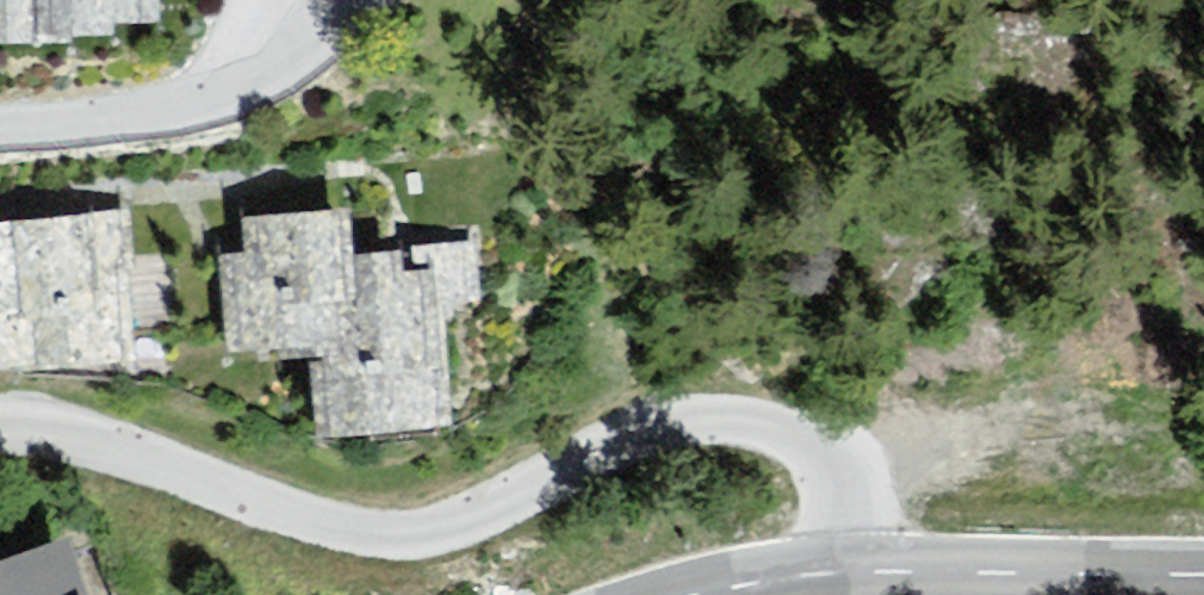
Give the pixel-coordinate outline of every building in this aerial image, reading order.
[(121,45),(123,0),(0,0),(0,41),(121,45)] [(0,224),(0,366),(90,363),(103,216),(0,224)] [(298,221),(167,227),(167,349),(245,362),(248,445),(387,442),(392,296),(352,301),(346,261),(301,261),(298,221)] [(0,570),(0,594),(63,594),(51,555),(0,570)]
